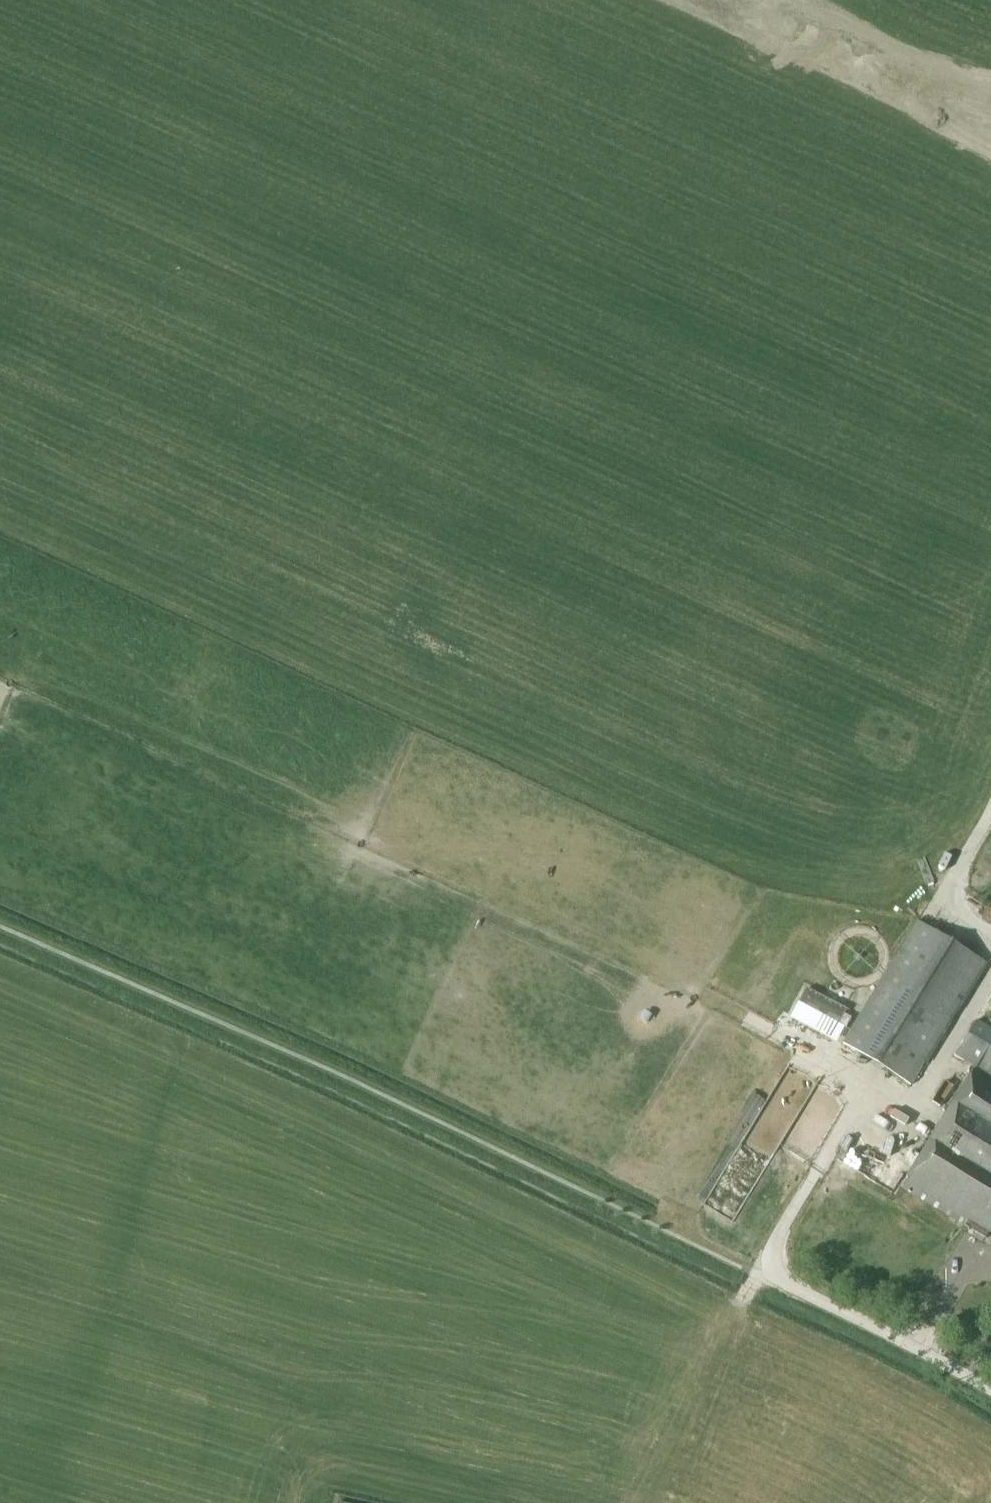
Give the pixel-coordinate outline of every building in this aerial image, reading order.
[(910,1085),(985,962),(917,920),(842,1043),(910,1085)] [(780,1040),(785,1030),(740,1009),(735,1019),(780,1040)] [(901,1187),(985,1237),(989,1231),(990,1232),(990,1028),(975,1018),(953,1054),(974,1066),(901,1187)]
